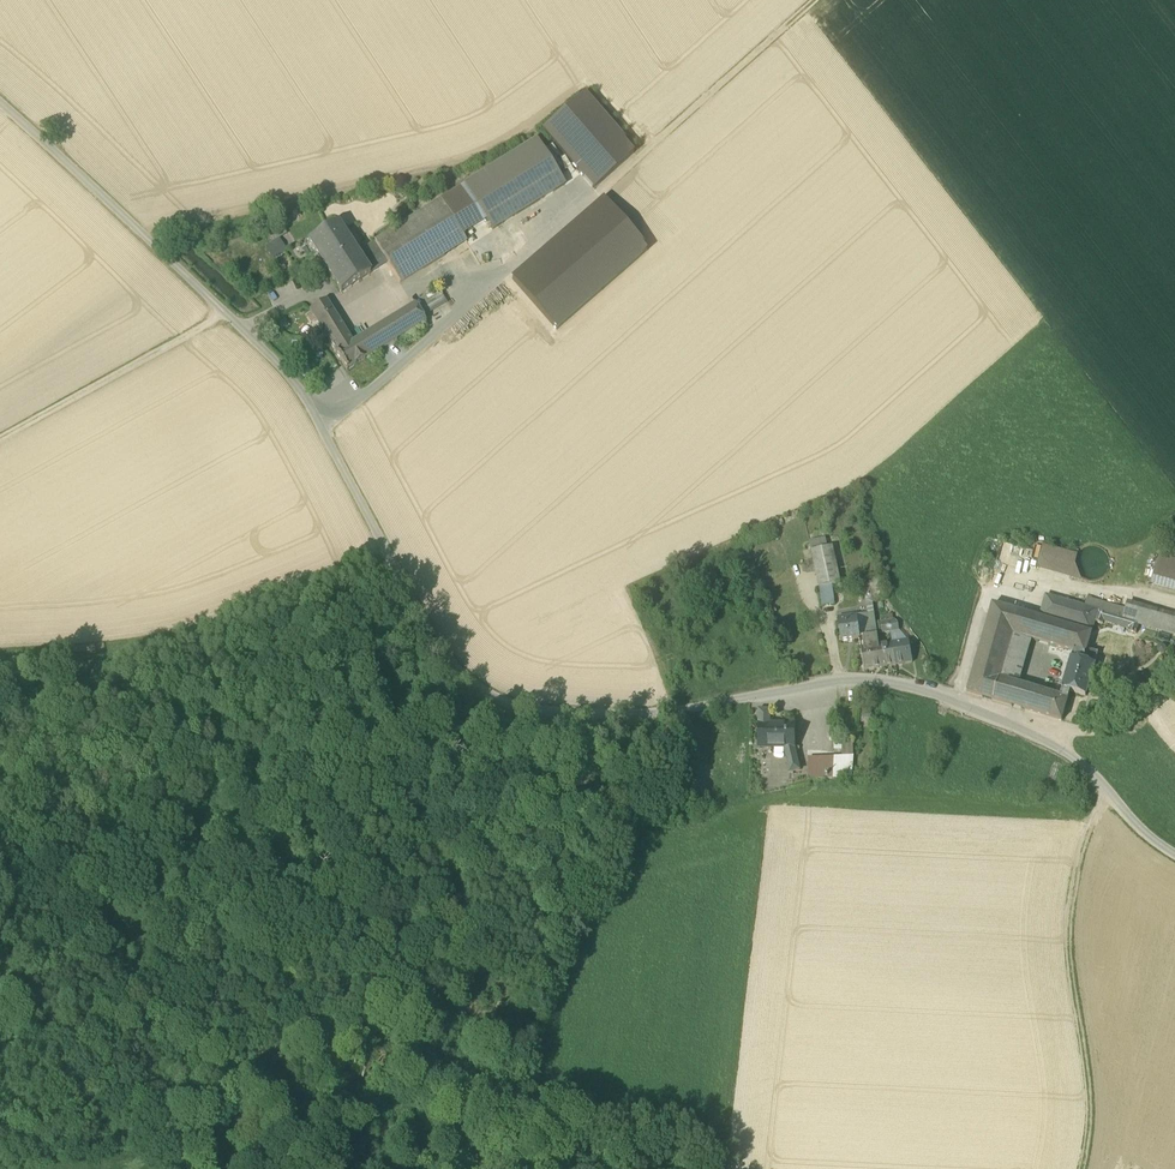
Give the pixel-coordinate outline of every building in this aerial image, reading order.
[(584,96),(543,132),(593,189),(634,153),(584,96)] [(487,221),(493,231),(564,186),(536,141),(464,186),(487,221)] [(464,186),(440,201),(462,236),(487,221),(464,186)] [(603,200),(512,280),(556,331),(648,251),(603,200)] [(440,201),(375,243),(388,263),(400,283),(466,242),(462,236),(440,201)] [(308,243),(341,293),(370,274),(357,254),(338,224),(308,243)] [(266,247),(275,260),(289,250),(280,237),(266,247)] [(370,274),(388,263),(375,243),(357,254),(370,274)] [(415,305),(422,317),(447,303),(439,289),(413,304),(414,306),(415,305)] [(310,312),(316,321),(332,310),(326,301),(309,312),(310,313),(310,312)] [(363,337),(373,354),(425,323),(422,317),(415,305),(414,306),(363,337)] [(346,370),(347,371),(373,354),(363,337),(353,343),(332,310),(316,321),(330,343),(346,370)] [(334,385),(342,380),(337,371),(328,376),(334,385)] [(811,552),(819,588),(832,586),(841,585),(833,547),(811,552)] [(1038,570),(1069,579),(1073,566),(1076,556),(1044,547),(1038,570)] [(1100,548),(1091,547),(1082,550),(1076,557),(1075,565),(1078,574),(1085,580),(1094,581),(1102,578),(1108,571),(1110,562),(1107,554),(1100,548)] [(1157,565),(1174,570),(1174,561),(1159,556),(1157,565)] [(1157,565),(1151,586),(1174,592),(1174,570),(1157,565)] [(1076,567),(1073,566),(1069,579),(1081,582),(1081,579),(1076,567)] [(868,614),(871,632),(877,631),(873,604),(885,599),(883,595),(879,576),(865,579),(870,599),(866,601),(868,614)] [(819,588),(822,607),(835,605),(832,586),(819,588)] [(1011,707),(1012,707),(1018,685),(1000,680),(1013,635),(1032,641),(1074,653),(1076,648),(1087,651),(1095,623),(1103,625),(1104,622),(1129,630),(1128,632),(1136,634),(1139,624),(1139,623),(1124,619),(1099,611),(1085,607),(1046,596),(1040,619),(993,605),(967,693),(1011,706),(1011,707)] [(1085,607),(1099,611),(1101,604),(1087,600),(1085,607)] [(1126,612),(1101,604),(1099,611),(1124,619),(1126,612)] [(1126,612),(1124,619),(1139,623),(1139,624),(1174,634),(1174,617),(1128,604),(1126,612)] [(868,614),(857,616),(859,633),(871,632),(868,614)] [(860,638),(859,633),(857,616),(838,619),(841,643),(860,640),(861,640),(860,638)] [(896,621),(893,621),(888,622),(890,633),(899,631),(898,624),(896,621)] [(880,634),(890,633),(888,622),(879,623),(880,634)] [(1000,680),(1018,685),(1032,641),(1013,635),(1000,680)] [(878,636),(860,638),(861,640),(860,640),(864,671),(882,668),(879,646),(878,636)] [(909,641),(892,644),(895,666),(913,663),(909,641)] [(892,644),(879,646),(882,668),(895,666),(892,644)] [(1061,698),(1068,700),(1070,693),(1086,697),(1094,667),(1098,655),(1098,654),(1097,654),(1087,651),(1076,648),(1074,653),(1061,698)] [(1012,707),(1025,711),(1032,689),(1018,685),(1012,707)] [(1047,693),(1032,689),(1025,711),(1040,715),(1047,693)] [(1061,698),(1047,693),(1040,715),(1062,722),(1068,700),(1061,698)] [(760,713),(760,725),(769,725),(769,713),(760,713)] [(795,727),(769,727),(769,729),(760,729),(760,749),(776,749),(776,745),(786,746),(786,749),(794,749),(795,727)] [(844,751),(844,760),(854,760),(853,745),(844,744),(834,744),(834,751),(844,751)] [(794,751),(794,749),(786,749),(785,752),(788,764),(789,764),(791,773),(799,771),(794,751)] [(844,760),(834,761),(832,780),(852,779),(854,760),(844,760)] [(809,781),(832,780),(834,761),(808,762),(809,781)]
